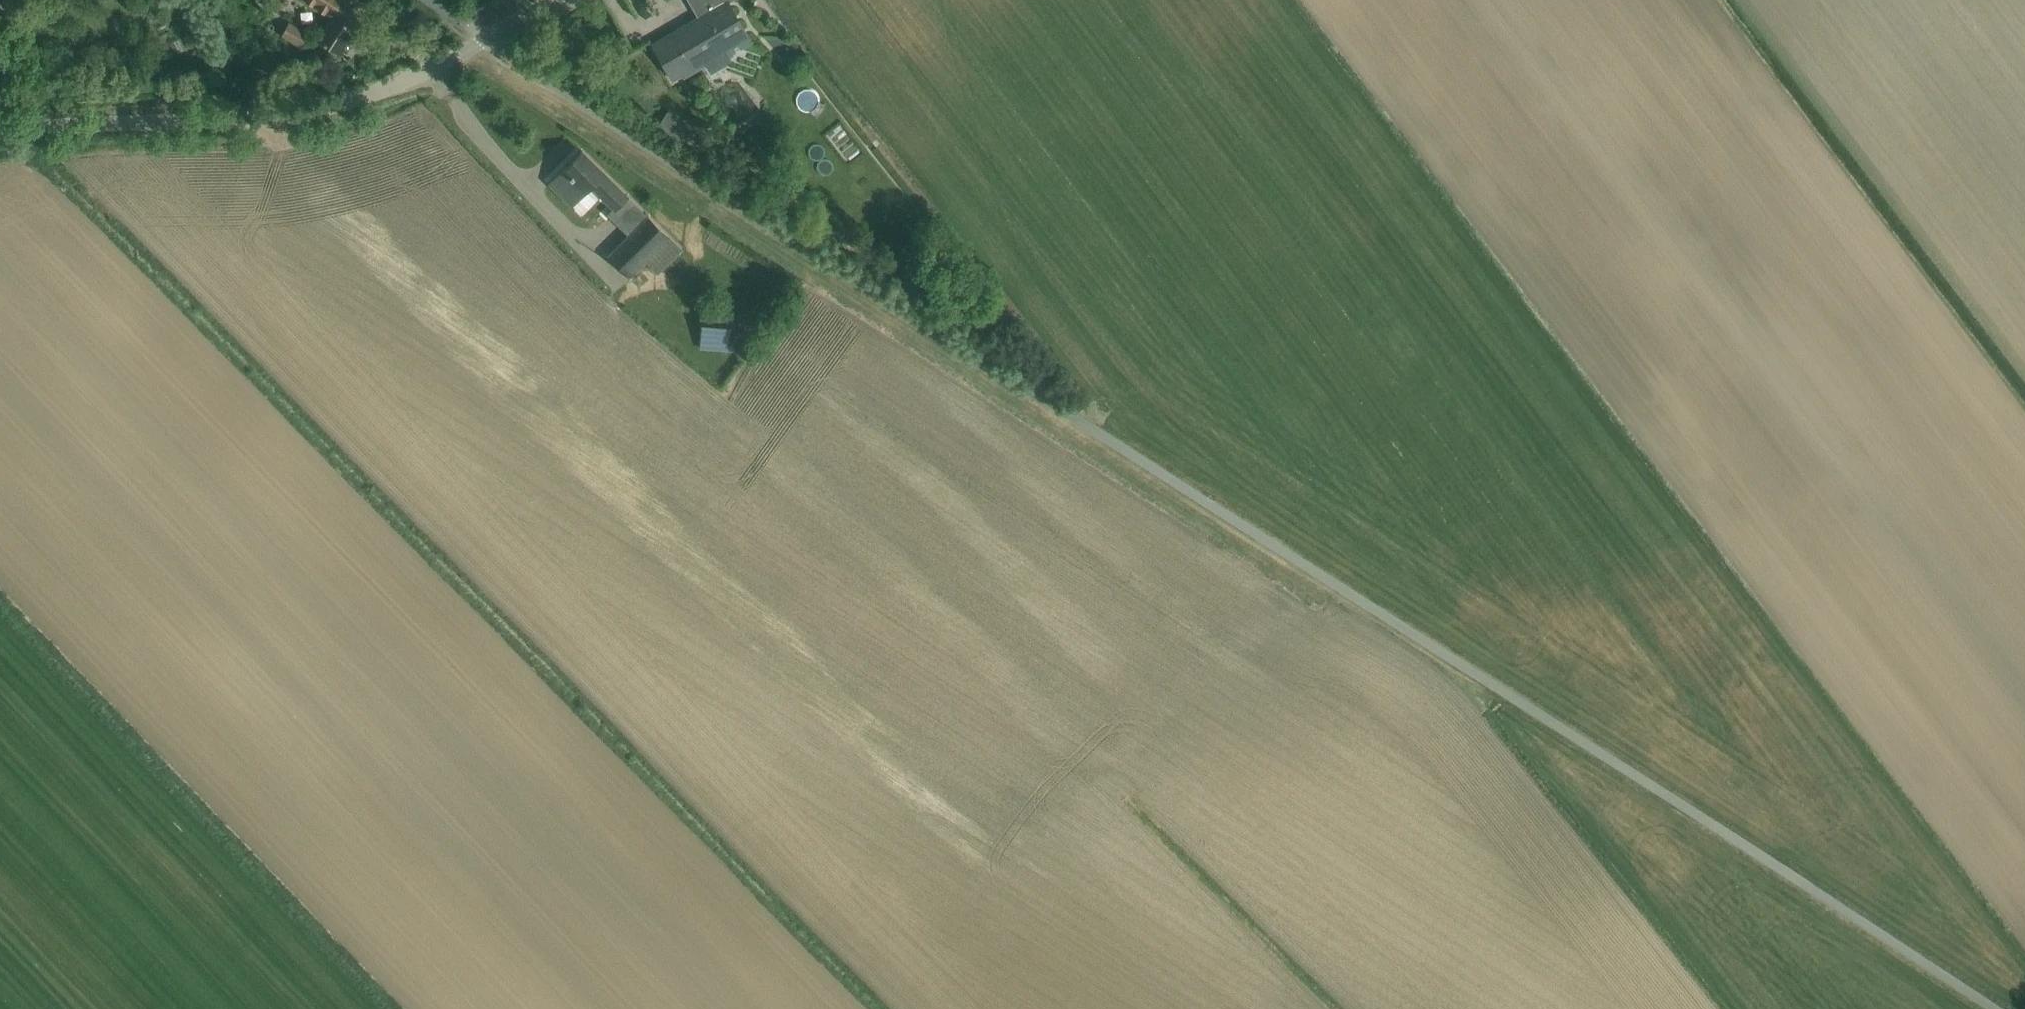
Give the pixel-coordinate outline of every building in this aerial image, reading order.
[(333,19),(322,34),(340,47),(370,4),(365,0),(305,0),(333,19)] [(676,80),(711,64),(712,65),(758,44),(738,0),(695,0),(702,16),(656,36),(676,80)] [(647,283),(684,249),(589,145),(552,179),(583,213),(603,195),(614,207),(610,210),(630,231),(613,247),(647,283)] [(705,319),(704,346),(736,347),(737,320),(705,319)]
